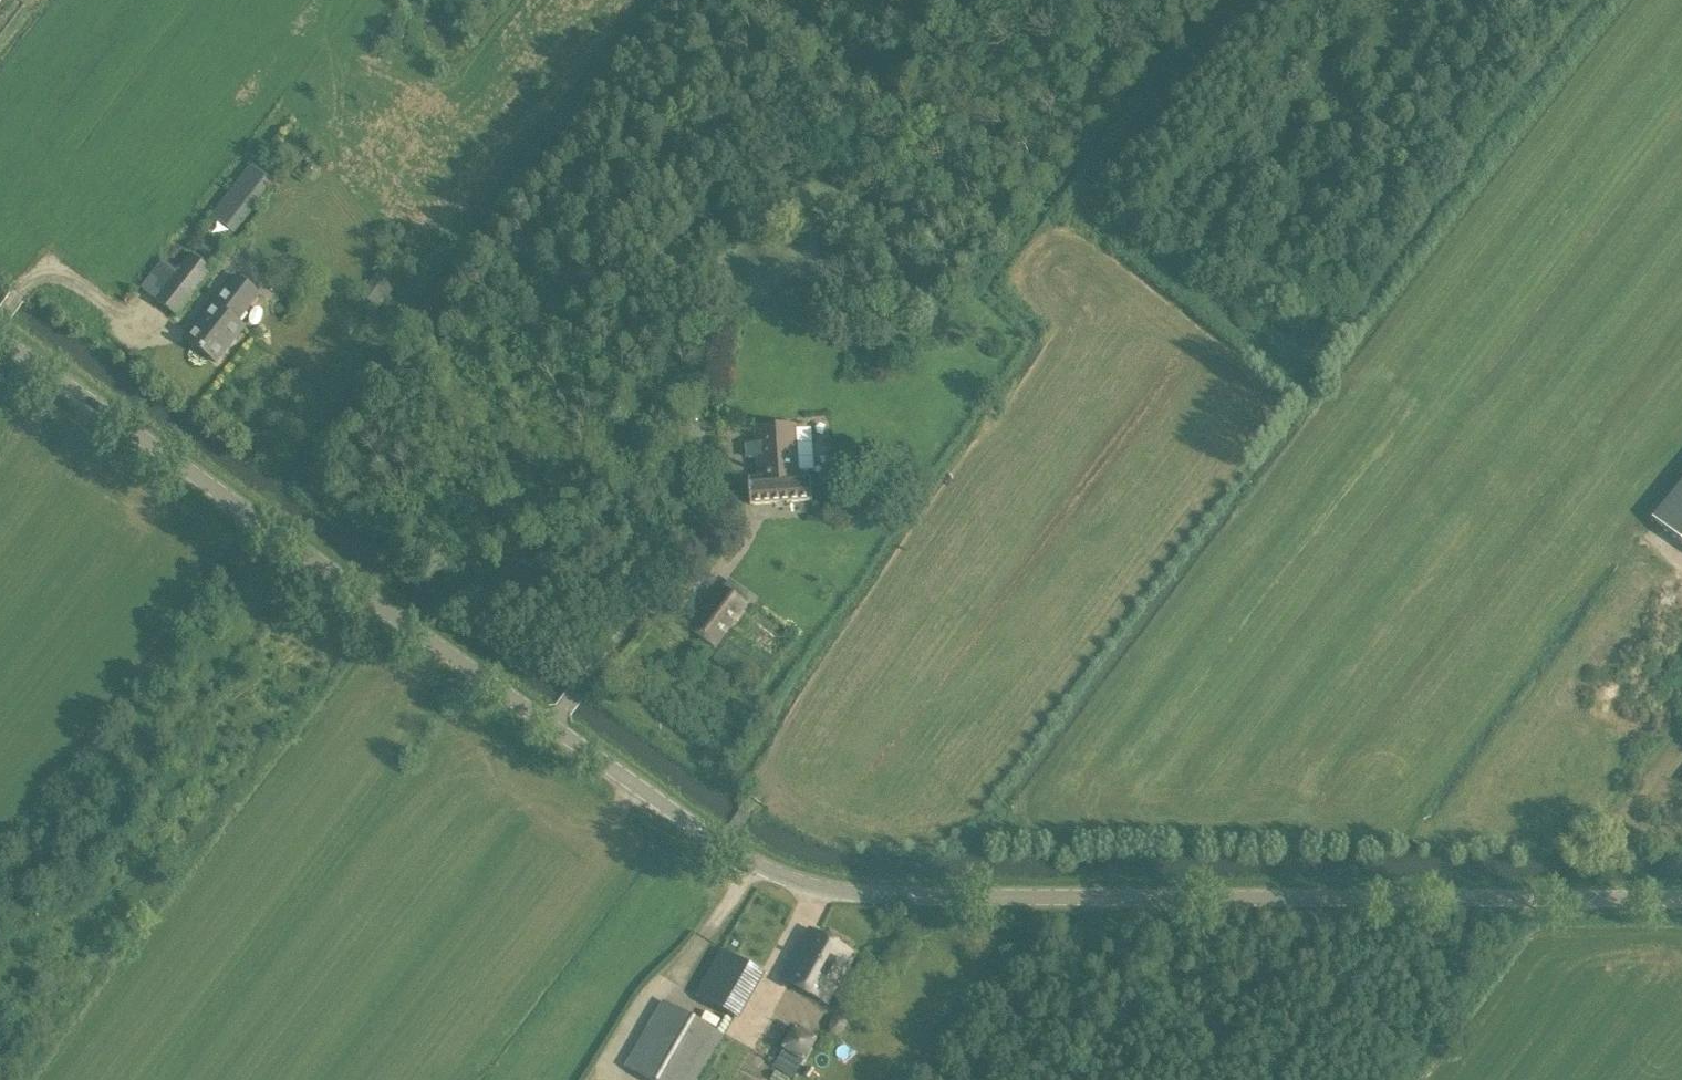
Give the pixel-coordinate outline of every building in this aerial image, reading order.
[(994,84),(972,90),(975,99),(997,93),(994,84)] [(233,234),(274,180),(249,162),(209,215),(233,234)] [(213,271),(192,256),(158,302),(177,317),(213,271)] [(187,340),(217,363),(244,327),(237,322),(258,294),(236,276),(187,340)] [(688,421),(703,420),(702,409),(688,409),(688,421)] [(806,424),(798,425),(754,428),(755,443),(745,444),(746,459),(756,458),(759,478),(748,479),(750,505),(812,501),(810,462),(813,458),(813,443),(807,438),(806,424)] [(1655,521),(1681,543),(1681,487),(1655,521)] [(725,587),(692,630),(714,647),(748,604),(725,587)] [(781,980),(826,1005),(855,954),(810,929),(781,980)] [(720,954),(694,996),(736,1022),(762,980),(720,954)] [(647,1079),(700,1079),(725,1036),(663,1000),(625,1067),(647,1079)] [(782,1050),(773,1066),(792,1077),(802,1061),(804,1063),(818,1039),(794,1026),(781,1049),(782,1050)]
